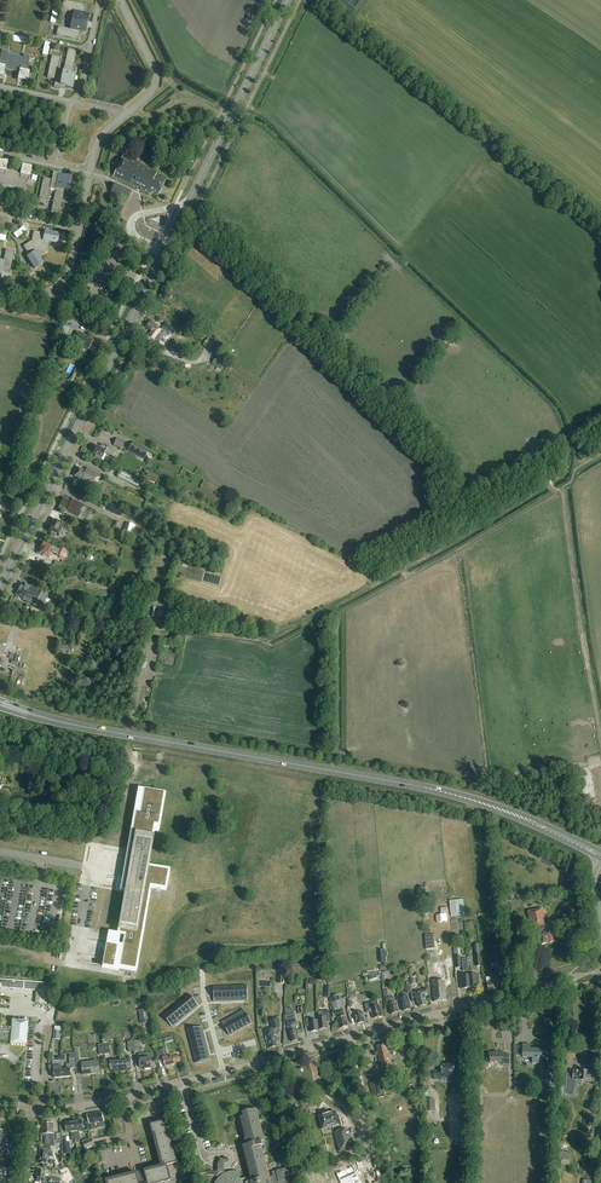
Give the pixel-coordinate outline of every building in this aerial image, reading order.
[(74,12),(73,21),(86,24),(88,15),(83,14),(85,6),(63,1),(61,10),(74,12)] [(86,24),(73,21),(71,30),(58,27),(56,36),(78,40),(79,32),(84,33),(86,24)] [(66,87),(72,88),(75,75),(71,74),(76,51),(68,49),(63,72),(59,88),(65,90),(66,87)] [(15,56),(7,54),(8,52),(2,51),(0,60),(0,76),(3,77),(5,70),(12,71),(15,56)] [(23,58),(15,56),(12,71),(20,73),(18,80),(28,82),(30,68),(27,68),(30,56),(24,55),(23,58)] [(55,79),(53,87),(59,88),(63,72),(57,71),(60,58),(51,56),(46,78),(55,79)] [(157,173),(123,156),(114,176),(138,188),(139,186),(142,188),(141,190),(146,192),(146,191),(152,194),(153,193),(158,195),(165,182),(155,177),(157,173)] [(14,171),(7,170),(8,163),(0,161),(0,187),(3,187),(3,185),(11,186),(14,171)] [(21,173),(14,171),(11,186),(19,188),(18,190),(24,192),(27,180),(30,181),(32,167),(23,166),(21,173)] [(60,173),(54,172),(52,179),(44,177),(40,199),(48,201),(51,188),(56,189),(57,189),(60,173)] [(72,177),(66,176),(66,174),(60,173),(57,189),(56,189),(52,211),(61,213),(65,190),(69,191),(72,177)] [(110,194),(127,201),(131,193),(115,185),(110,194)] [(32,241),(48,252),(50,242),(57,244),(59,235),(46,232),(46,234),(34,231),(32,241)] [(40,258),(48,252),(32,241),(24,247),(30,257),(28,258),(36,269),(44,264),(40,258)] [(0,262),(0,276),(1,277),(2,272),(10,274),(15,252),(6,250),(4,263),(0,262)] [(79,316),(67,311),(65,315),(76,321),(79,316)] [(152,343),(162,330),(156,326),(157,325),(151,321),(146,327),(153,331),(150,334),(149,333),(145,338),(152,343)] [(166,323),(163,327),(173,334),(176,330),(166,323)] [(60,335),(58,339),(67,343),(73,330),(63,325),(62,327),(62,328),(59,334),(60,335)] [(93,340),(86,337),(87,335),(78,331),(72,341),(88,349),(93,340)] [(362,352),(366,349),(360,343),(356,346),(362,352)] [(238,355),(241,352),(235,346),(232,349),(238,355)] [(236,356),(230,351),(226,355),(233,360),(236,356)] [(224,364),(216,358),(212,364),(218,367),(216,369),(220,372),(224,368),(222,367),(224,364)] [(121,450),(125,442),(117,438),(113,446),(121,450)] [(128,450),(144,459),(149,451),(133,442),(128,450)] [(100,447),(96,446),(93,453),(96,454),(94,457),(101,460),(104,453),(112,457),(115,451),(106,447),(101,444),(100,447)] [(83,482),(95,487),(101,475),(87,468),(85,471),(79,468),(75,477),(78,478),(78,479),(83,482)] [(120,471),(117,477),(139,488),(142,481),(120,471)] [(148,473),(145,478),(154,482),(157,477),(148,473)] [(79,516),(84,505),(76,500),(75,503),(65,498),(60,508),(68,512),(68,511),(79,516)] [(69,530),(72,524),(66,522),(64,525),(55,520),(52,526),(50,527),(49,529),(49,531),(52,533),(51,536),(54,538),(56,534),(59,536),(63,528),(69,530)] [(127,523),(123,535),(130,537),(134,526),(127,523)] [(93,526),(90,533),(89,535),(95,537),(97,533),(98,534),(100,529),(93,526)] [(59,547),(58,551),(55,549),(54,548),(44,543),(43,544),(42,544),(41,546),(42,547),(39,553),(50,558),(52,552),(56,554),(56,555),(62,558),(65,550),(59,547)] [(62,561),(57,558),(53,565),(59,567),(62,561)] [(22,583),(19,590),(36,597),(35,598),(33,604),(41,608),(47,595),(22,583)] [(35,598),(36,597),(19,590),(17,596),(23,599),(23,601),(31,604),(34,598),(35,598)] [(60,645),(60,650),(68,651),(68,653),(72,653),(72,645),(65,645),(65,646),(60,645)] [(14,654),(11,664),(17,666),(20,656),(14,654)] [(125,935),(120,967),(135,969),(150,886),(165,889),(168,871),(146,867),(154,825),(158,825),(164,793),(144,789),(140,813),(135,812),(122,890),(126,891),(119,933),(125,935)] [(465,907),(464,901),(450,901),(451,914),(465,913),(465,912),(465,907)] [(540,942),(541,946),(557,942),(556,937),(555,937),(554,931),(553,931),(552,927),(551,927),(550,922),(545,923),(543,910),(527,913),(531,929),(541,927),(542,931),(539,932),(540,935),(538,936),(540,942)] [(433,936),(425,937),(426,951),(434,951),(433,936)] [(106,944),(102,966),(113,968),(117,946),(106,944)] [(470,988),(469,971),(468,959),(462,959),(463,972),(466,971),(466,976),(460,976),(461,989),(470,988)] [(472,971),(469,971),(470,988),(479,987),(478,975),(472,975),(472,971)] [(488,990),(501,987),(499,978),(495,979),(486,982),(488,990)] [(49,992),(49,984),(0,980),(0,988),(49,992)] [(433,981),(434,1001),(447,1001),(446,980),(433,981)] [(239,986),(230,987),(231,1002),(239,1001),(239,986)] [(247,986),(239,986),(239,1001),(244,1001),(248,1001),(247,986)] [(222,987),(213,987),(214,1002),(223,1002),(222,987)] [(230,987),(222,987),(223,1002),(231,1002),(230,987)] [(425,996),(428,995),(427,990),(414,993),(417,1004),(418,1003),(419,1007),(427,1005),(425,1001),(426,1001),(425,996)] [(407,997),(406,994),(399,996),(400,999),(403,1011),(410,1010),(407,997)] [(189,995),(183,1000),(192,1012),(199,1006),(189,995)] [(337,1020),(337,1021),(337,1023),(338,1023),(340,1029),(348,1027),(346,1017),(345,1017),(339,996),(331,998),(334,1012),(333,1012),(334,1018),(338,1017),(339,1019),(337,1020)] [(388,1006),(391,1015),(399,1012),(396,1003),(395,1003),(395,997),(386,998),(387,1006),(388,1006)] [(183,1000),(176,1005),(186,1017),(192,1012),(183,1000)] [(379,1006),(377,1001),(364,1004),(366,1013),(371,1012),(373,1019),(382,1016),(380,1006),(379,1006)] [(176,1005),(170,1010),(179,1022),(186,1017),(176,1005)] [(355,1010),(355,1011),(354,1012),(355,1014),(357,1024),(365,1022),(363,1016),(365,1016),(364,1012),(363,1012),(362,1008),(355,1010)] [(138,1010),(140,1021),(148,1019),(146,1009),(138,1010)] [(170,1010),(163,1016),(173,1028),(175,1025),(179,1022),(170,1010)] [(244,1010),(237,1014),(244,1027),(252,1023),(244,1010)] [(318,1020),(318,1021),(319,1021),(319,1026),(317,1026),(318,1031),(319,1031),(319,1030),(328,1029),(327,1022),(330,1022),(329,1011),(324,1012),(324,1014),(318,1015),(319,1018),(318,1018),(318,1020)] [(237,1014),(230,1019),(237,1032),(244,1027),(237,1014)] [(276,1035),(274,1029),(280,1027),(279,1023),(280,1022),(279,1018),(270,1021),(272,1028),(264,1031),(268,1049),(277,1046),(275,1042),(278,1041),(277,1037),(274,1038),(274,1035),(276,1035)] [(310,1032),(318,1031),(317,1026),(319,1026),(319,1021),(318,1021),(318,1020),(312,1021),(312,1018),(305,1019),(306,1026),(310,1026),(310,1032)] [(230,1019),(222,1023),(230,1036),(237,1032),(230,1019)] [(286,1021),(288,1028),(289,1027),(290,1033),(289,1033),(292,1042),(299,1040),(297,1031),(296,1031),(294,1026),(293,1023),(296,1022),(295,1019),(286,1021)] [(10,1043),(10,1045),(26,1046),(27,1023),(12,1021),(11,1028),(0,1027),(0,1042),(10,1043)] [(188,1030),(190,1039),(204,1035),(203,1030),(202,1027),(188,1030)] [(190,1039),(192,1047),(206,1043),(204,1035),(190,1039)] [(192,1047),(194,1055),(208,1051),(206,1043),(192,1047)] [(102,1045),(103,1055),(103,1054),(110,1054),(108,1044),(102,1045)] [(522,1058),(532,1058),(532,1063),(542,1063),(542,1050),(530,1049),(530,1045),(523,1044),(522,1058)] [(382,1073),(393,1070),(388,1051),(387,1052),(385,1045),(376,1047),(380,1061),(378,1061),(382,1073)] [(165,1049),(156,1051),(158,1059),(162,1058),(165,1067),(166,1067),(167,1068),(170,1068),(170,1066),(175,1065),(174,1062),(175,1062),(180,1060),(179,1056),(173,1057),(168,1058),(166,1052),(165,1049)] [(195,1059),(196,1063),(210,1060),(210,1056),(208,1051),(194,1055),(195,1059)] [(502,1057),(502,1052),(495,1053),(494,1051),(493,1053),(489,1053),(489,1057),(485,1060),(487,1063),(489,1063),(502,1063),(502,1065),(509,1065),(508,1056),(502,1057)] [(141,1056),(139,1056),(140,1068),(144,1067),(144,1069),(151,1069),(149,1057),(149,1053),(143,1054),(144,1056),(141,1056)] [(90,1063),(82,1064),(80,1064),(79,1054),(75,1054),(77,1069),(82,1068),(83,1076),(91,1075),(90,1063)] [(63,1077),(71,1076),(70,1069),(75,1068),(74,1059),(69,1060),(70,1064),(67,1065),(66,1069),(62,1070),(63,1077)] [(115,1072),(121,1071),(120,1059),(115,1060),(115,1061),(109,1062),(110,1071),(115,1070),(115,1072)] [(125,1061),(120,1061),(120,1059),(121,1071),(127,1070),(127,1069),(131,1069),(130,1059),(125,1060),(125,1061)] [(99,1062),(90,1063),(91,1075),(100,1074),(99,1062)] [(433,1071),(434,1079),(449,1079),(449,1077),(454,1077),(454,1074),(454,1063),(447,1063),(447,1065),(441,1065),(441,1071),(433,1071)] [(61,1064),(53,1065),(49,1066),(50,1071),(53,1070),(54,1078),(63,1077),(62,1070),(61,1064)] [(546,1086),(555,1087),(556,1070),(547,1069),(546,1086)] [(561,1083),(566,1084),(565,1094),(573,1096),(576,1081),(593,1082),(593,1072),(573,1070),(572,1078),(562,1077),(561,1083)] [(372,1096),(385,1092),(382,1081),(369,1085),(372,1096)] [(424,1100),(425,1112),(435,1111),(435,1100),(424,1100)] [(215,1173),(212,1172),(209,1172),(206,1173),(195,1176),(196,1178),(207,1176),(209,1175),(210,1175),(212,1175),(215,1175),(216,1176),(220,1179),(217,1182),(294,1182),(290,1167),(272,1172),(273,1176),(269,1177),(267,1168),(260,1141),(264,1140),(256,1110),(256,1109),(242,1113),(242,1115),(243,1118),(239,1119),(246,1145),(241,1146),(247,1169),(249,1177),(242,1179),(238,1178),(240,1173),(239,1173),(239,1174),(234,1173),(229,1174),(227,1175),(225,1176),(224,1173),(223,1170),(219,1174),(215,1173)] [(336,1112),(319,1116),(323,1129),(327,1128),(329,1134),(334,1133),(341,1131),(339,1125),(336,1112)] [(87,1115),(89,1124),(91,1130),(96,1130),(95,1124),(104,1122),(102,1113),(87,1115)] [(196,1178),(195,1176),(188,1177),(183,1161),(178,1163),(167,1120),(150,1125),(153,1136),(154,1135),(162,1167),(144,1171),(144,1173),(137,1175),(136,1173),(106,1181),(106,1182),(163,1182),(164,1182),(177,1182),(196,1178)] [(72,1140),(76,1140),(74,1121),(66,1122),(67,1133),(71,1133),(72,1140)] [(80,1139),(79,1135),(79,1132),(83,1131),(82,1121),(74,1121),(76,1140),(80,1139)] [(48,1128),(47,1124),(42,1124),(42,1134),(44,1134),(45,1144),(50,1144),(49,1134),(48,1134),(48,1133),(48,1131),(47,1131),(47,1128),(48,1128)] [(341,1131),(334,1133),(339,1152),(352,1149),(348,1132),(347,1129),(343,1130),(341,1131)] [(94,1145),(92,1140),(83,1143),(87,1151),(92,1149),(92,1146),(94,1145)] [(69,1142),(64,1142),(62,1143),(63,1154),(70,1154),(69,1142)] [(46,1164),(47,1156),(54,1157),(50,1149),(43,1149),(43,1152),(40,1152),(39,1163),(46,1164)] [(559,1152),(558,1160),(570,1161),(570,1152),(559,1152)] [(50,1179),(45,1178),(45,1172),(38,1171),(37,1182),(44,1182),(49,1182),(50,1179)]
